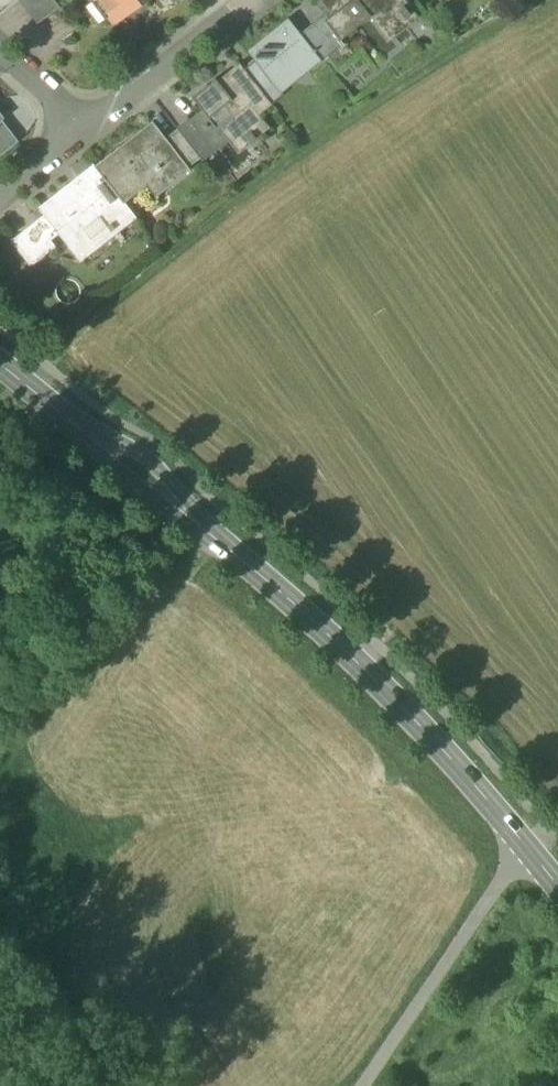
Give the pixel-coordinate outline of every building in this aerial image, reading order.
[(36,24),(59,6),(54,0),(18,0),(36,24)] [(113,20),(138,0),(97,0),(113,20)] [(319,1),(327,12),(301,34),(292,23),(281,32),(278,27),(256,45),(263,53),(242,69),(269,104),(282,94),(281,93),(280,93),(277,89),(314,59),(318,64),(341,46),(338,43),(370,18),(388,41),(418,18),(404,0),(320,0),(319,1)] [(258,113),(269,104),(242,69),(240,67),(220,84),(214,77),(189,97),(200,109),(187,119),(208,148),(210,147),(224,135),(237,151),(268,126),(258,113)] [(16,139),(0,119),(0,152),(16,139)] [(187,119),(176,128),(199,157),(202,161),(213,151),(210,147),(208,148),(187,119)] [(134,140),(120,151),(143,180),(155,171),(167,186),(189,169),(187,167),(164,138),(164,137),(157,143),(153,139),(157,131),(154,129),(150,127),(142,128),(137,132),(134,135),(134,140)] [(187,167),(199,157),(176,128),(164,138),(187,167)] [(146,184),(143,180),(120,151),(117,147),(93,165),(96,169),(122,202),(146,184)] [(96,169),(93,165),(79,177),(81,180),(96,169)] [(132,215),(122,202),(96,169),(81,180),(79,177),(39,207),(45,214),(58,232),(77,256),(95,243),(83,226),(97,215),(110,232),(132,215)] [(48,240),(58,232),(45,214),(34,222),(48,240)] [(11,240),(29,264),(53,246),(48,240),(34,222),(11,240)]
